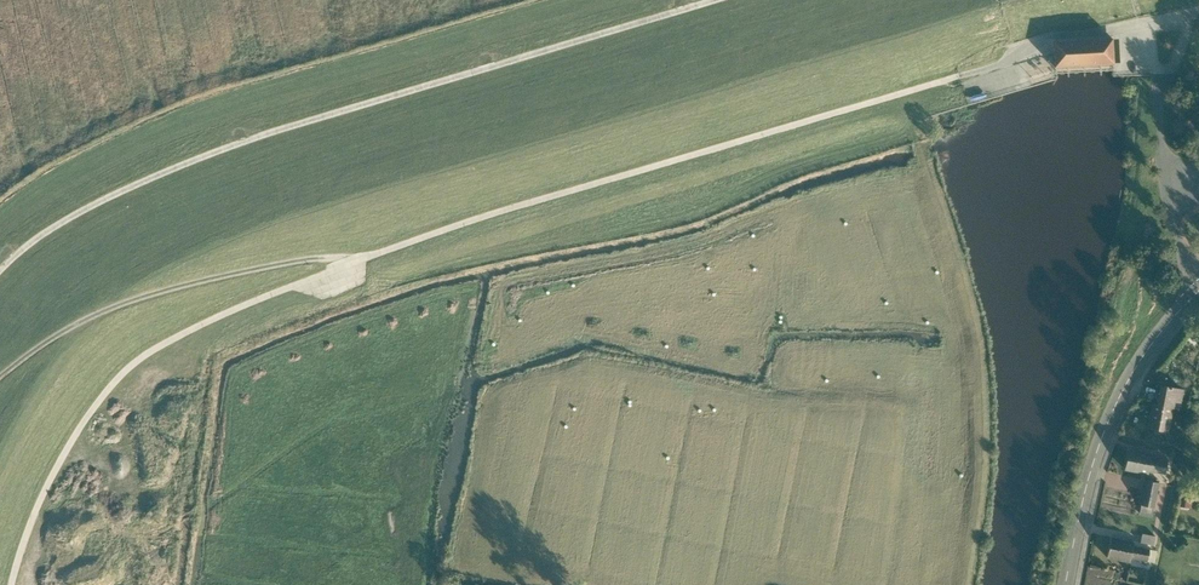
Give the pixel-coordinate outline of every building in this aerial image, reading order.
[(1109,40),(1051,43),(1052,68),(1111,65),(1109,40)] [(1183,386),(1160,382),(1157,401),(1174,404),(1180,405),(1183,386)] [(1174,404),(1157,401),(1151,400),(1147,426),(1169,430),(1174,404)] [(1148,473),(1149,470),(1165,472),(1167,458),(1151,455),(1152,453),(1128,449),(1124,469),(1148,473)] [(1144,479),(1141,503),(1155,505),(1159,481),(1144,479)] [(1182,490),(1179,504),(1190,507),(1193,492),(1182,490)] [(1155,535),(1142,533),(1140,543),(1153,545),(1155,535)] [(1131,562),(1131,558),(1147,560),(1149,548),(1133,545),(1134,541),(1111,537),(1108,558),(1131,562)]
